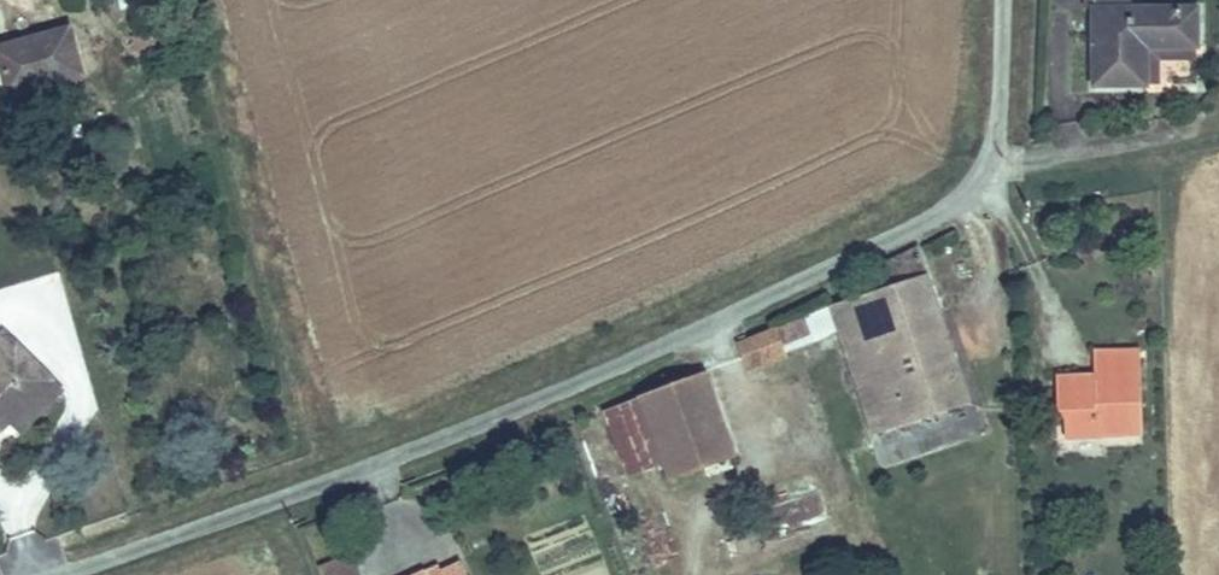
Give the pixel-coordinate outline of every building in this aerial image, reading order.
[(1142,88),(1142,50),(1190,49),(1191,5),(1128,6),(1128,0),(1095,0),(1095,87),(1142,88)] [(45,35),(59,78),(82,72),(68,28),(45,35)] [(9,94),(59,78),(45,35),(0,50),(0,64),(9,94)] [(920,253),(883,266),(889,283),(837,303),(884,433),(973,400),(920,253)] [(788,351),(816,341),(807,316),(779,325),(788,351)] [(774,323),(737,337),(745,359),(784,346),(774,323)] [(0,332),(0,358),(20,337),(7,324),(0,332)] [(4,425),(0,415),(8,406),(17,414),(57,371),(20,337),(0,358),(0,427),(4,425)] [(1100,394),(1062,397),(1063,419),(1072,418),(1073,441),(1145,437),(1141,354),(1098,355),(1100,394)] [(708,365),(640,391),(660,443),(672,473),(740,448),(708,365)] [(68,381),(57,371),(17,414),(29,425),(68,381)] [(660,443),(640,391),(602,404),(621,456),(660,443)] [(9,424),(17,414),(8,406),(0,415),(4,425),(9,424)] [(397,574),(477,574),(464,549),(426,565),(423,559),(396,573),(397,574)] [(325,574),(360,574),(350,555),(322,569),(325,574)]
